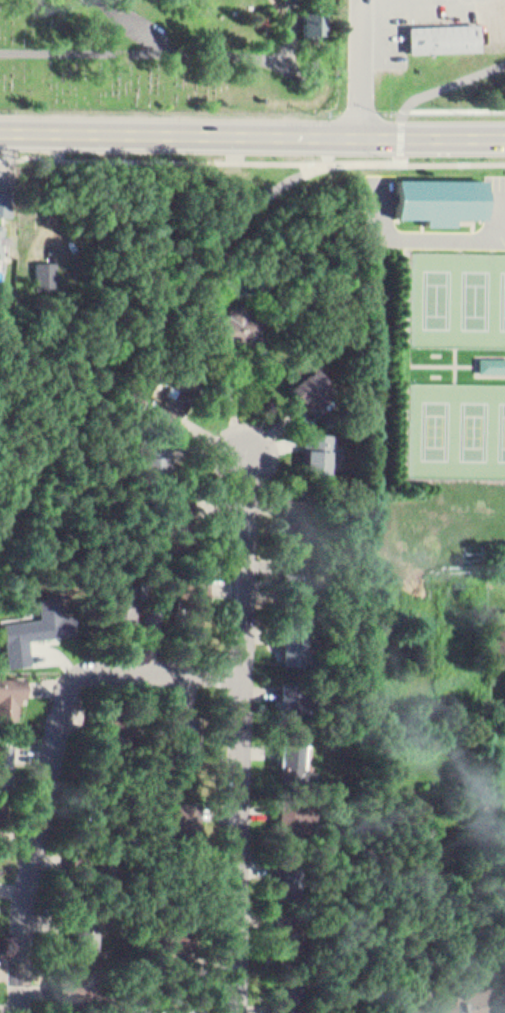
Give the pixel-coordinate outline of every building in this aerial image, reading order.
[(305,9),(305,34),(326,34),(326,9),(305,9)] [(406,22),(475,19),(476,43),(407,46),(406,22)] [(393,214),(393,173),(482,174),(482,217),(452,217),(452,223),(423,223),(423,215),(393,214)] [(13,184),(0,184),(0,210),(12,210),(13,184)] [(0,228),(0,252),(1,252),(1,240),(11,240),(12,228),(2,228),(0,228)] [(35,255),(57,255),(57,283),(35,283),(35,255)] [(206,309),(208,342),(273,338),(270,303),(248,304),(248,297),(228,298),(228,308),(206,309)] [(308,346),(339,382),(310,408),(287,382),(297,373),(288,363),(308,346)] [(477,365),(504,366),(504,351),(477,350),(477,365)] [(147,405),(176,421),(202,375),(172,358),(147,405)] [(481,358),(481,375),(504,375),(504,358),(481,358)] [(300,427),(300,474),(333,474),(333,455),(346,455),(346,427),(300,427)] [(137,449),(136,483),(172,484),(172,450),(137,449)] [(283,493),(283,542),(309,542),(309,493),(283,493)] [(105,570),(105,622),(155,622),(155,597),(131,597),(131,570),(105,570)] [(35,592),(37,611),(21,613),(24,634),(76,626),(71,587),(35,592)] [(280,622),(280,655),(314,655),(314,622),(280,622)] [(19,713),(0,713),(0,671),(18,671),(19,713)] [(281,676),(282,713),(307,713),(307,676),(281,676)] [(98,700),(96,732),(121,734),(124,702),(98,700)] [(171,711),(171,738),(174,738),(174,742),(175,765),(209,765),(208,741),(200,741),(200,710),(171,711)] [(281,735),(280,764),(303,765),(304,736),(281,735)] [(10,784),(11,738),(0,738),(0,784),(10,784)] [(280,790),(279,826),(307,827),(308,790),(280,790)] [(174,798),(173,832),(195,833),(196,798),(174,798)] [(320,821),(320,798),(298,798),(298,821),(320,821)] [(277,856),(277,895),(303,895),(303,856),(277,856)] [(77,931),(77,952),(98,952),(98,931),(77,931)] [(438,992),(440,1012),(504,1012),(504,986),(438,992)]
